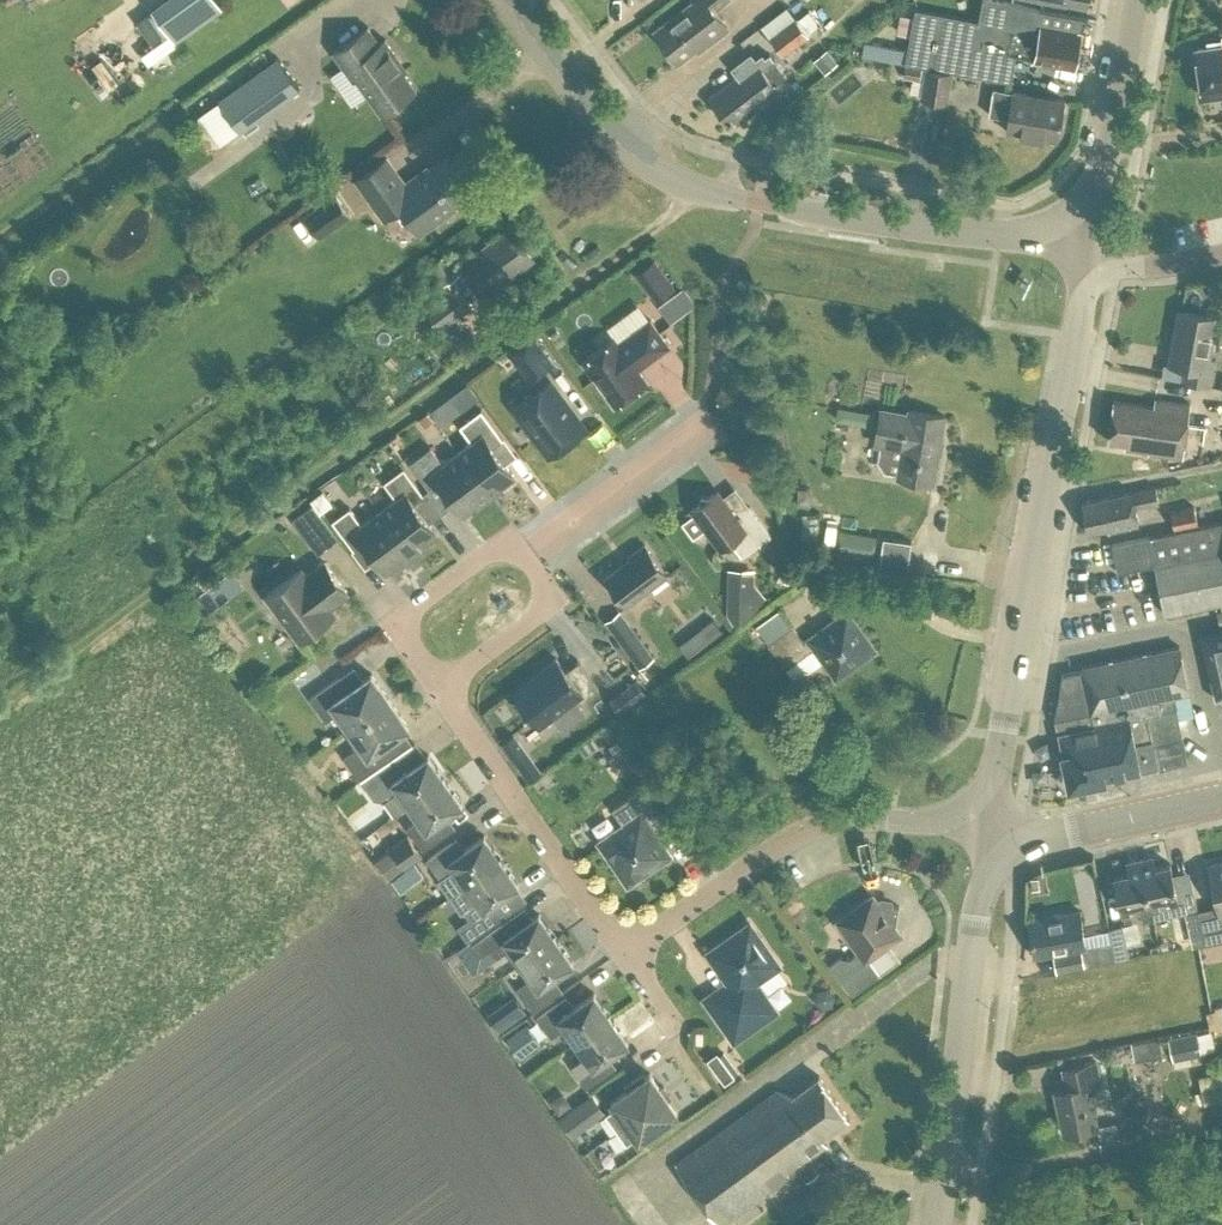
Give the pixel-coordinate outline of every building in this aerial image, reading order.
[(222,7),(217,0),(160,0),(151,6),(164,25),(175,40),(222,7)] [(655,29),(679,60),(707,38),(710,41),(729,26),(715,8),(725,0),(694,0),(655,29)] [(926,66),(929,66),(953,70),(1012,80),(1016,54),(1034,57),(1034,58),(1074,66),(1081,30),(1036,22),(1039,7),(1003,0),(983,0),(979,20),(914,8),(904,62),(906,62),(922,65),(926,66)] [(769,33),(783,53),(809,34),(794,15),(769,33)] [(368,25),(333,50),(353,79),(356,76),(381,112),(416,87),(396,59),(399,57),(385,37),(380,41),(368,25)] [(1221,35),(1221,42),(1195,46),(1203,95),(1221,92),(1221,35)] [(814,59),(826,73),(839,62),(828,48),(814,59)] [(100,62),(113,83),(128,75),(115,53),(100,62)] [(240,128),(300,85),(278,55),(219,98),(240,128)] [(709,96),(728,121),(734,116),(738,121),(779,90),(774,83),(783,76),(771,60),(762,67),(757,60),(709,96)] [(919,78),(922,65),(906,62),(904,76),(919,78)] [(953,70),(929,66),(926,66),(921,95),(948,100),(953,70)] [(1058,139),(1065,99),(994,86),(989,113),(1008,116),(1006,129),(1058,139)] [(192,126),(209,150),(218,143),(201,120),(192,126)] [(453,203),(471,190),(447,156),(430,168),(428,166),(405,182),(386,156),(356,177),(382,212),(398,201),(420,231),(438,218),(434,213),(451,200),(453,203)] [(299,184),(309,177),(300,165),(291,171),(299,184)] [(351,215),(335,191),(303,213),(320,237),(351,215)] [(464,261),(487,293),(535,258),(512,226),(464,261)] [(657,301),(676,286),(655,258),(636,273),(657,301)] [(614,289),(609,280),(602,285),(608,293),(614,289)] [(1221,296),(1221,280),(1208,284),(1212,299),(1221,296)] [(441,328),(470,307),(453,285),(425,305),(441,328)] [(1213,336),(1221,337),(1221,310),(1214,309),(1213,315),(1179,309),(1169,362),(1184,365),(1182,378),(1210,383),(1214,359),(1209,358),(1213,336)] [(615,336),(582,360),(615,404),(648,380),(638,367),(670,344),(651,318),(619,341),(615,336)] [(442,361),(461,347),(450,331),(430,345),(442,361)] [(510,353),(529,379),(554,360),(535,334),(510,353)] [(551,452),(584,427),(549,381),(516,406),(551,452)] [(451,395),(431,409),(441,424),(461,409),(451,395)] [(1183,456),(1190,402),(1155,397),(1154,405),(1113,399),(1108,439),(1125,441),(1124,447),(1149,450),(1150,452),(1183,456)] [(472,440),(458,451),(491,496),(503,487),(501,485),(515,474),(493,444),(503,436),(482,408),(460,424),(472,440)] [(933,481),(945,415),(910,408),(909,413),(881,408),(876,442),(879,443),(876,460),(884,471),(898,474),(898,475),(933,481)] [(425,426),(434,419),(427,410),(418,417),(425,426)] [(491,496),(458,451),(443,461),(431,445),(410,461),(430,488),(440,480),(464,512),(478,502),(480,504),(491,496)] [(396,496),(380,508),(414,553),(425,545),(423,542),(437,532),(415,502),(425,494),(404,465),(384,480),(396,496)] [(1136,506),(1159,502),(1155,485),(1082,500),(1088,530),(1108,526),(1110,527),(1110,528),(1139,522),(1136,506)] [(811,503),(811,486),(798,486),(798,503),(811,503)] [(311,498),(314,502),(320,511),(332,502),(323,489),(311,498)] [(700,502),(692,508),(720,547),(732,539),(743,554),(771,533),(750,505),(736,515),(718,489),(709,495),(701,494),(700,502)] [(293,517),(301,529),(322,513),(320,511),(314,502),(293,517)] [(1173,508),(1176,525),(1200,520),(1196,503),(1173,508)] [(414,553),(380,508),(362,521),(350,506),(333,519),(354,547),(364,540),(386,570),(400,559),(402,562),(414,553)] [(1112,542),(1118,571),(1155,563),(1165,613),(1221,601),(1221,520),(1112,542)] [(883,536),(879,569),(907,573),(912,540),(883,536)] [(645,543),(629,555),(630,557),(605,576),(627,604),(668,573),(645,543)] [(266,593),(300,638),(335,612),(330,605),(348,591),(325,560),(307,574),(302,567),(266,593)] [(224,580),(230,589),(240,582),(233,573),(224,580)] [(753,614),(754,593),(727,592),(726,612),(753,614)] [(847,609),(805,639),(793,624),(769,641),(786,666),(815,646),(837,676),(876,648),(847,609)] [(711,638),(701,626),(678,643),(688,656),(711,638)] [(634,628),(619,639),(639,667),(655,655),(634,628)] [(1208,636),(1218,678),(1213,679),(1217,696),(1221,694),(1221,633),(1208,636)] [(1173,694),(1189,691),(1180,645),(1082,665),(1083,669),(1063,673),(1055,718),(1057,718),(1065,752),(1062,753),(1069,786),(1105,779),(1105,776),(1141,769),(1140,768),(1186,759),(1173,694)] [(544,672),(517,693),(538,721),(572,696),(577,703),(599,686),(579,659),(566,669),(556,656),(541,668),(544,672)] [(338,710),(350,727),(391,698),(372,671),(349,688),(340,675),(310,696),(326,719),(338,710)] [(618,711),(640,695),(631,683),(609,699),(618,711)] [(361,778),(395,754),(386,741),(409,725),(391,698),(350,727),(361,743),(345,755),(361,778)] [(614,733),(608,725),(593,736),(599,744),(614,733)] [(515,761),(529,752),(515,731),(501,741),(515,761)] [(625,774),(637,766),(623,745),(611,754),(625,774)] [(395,813),(410,803),(446,777),(429,753),(408,768),(398,754),(401,751),(401,750),(361,778),(374,797),(385,799),(395,813)] [(463,802),(446,777),(410,803),(420,817),(408,825),(424,848),(451,829),(442,817),(463,802)] [(654,830),(670,819),(646,784),(612,807),(624,824),(600,840),(628,882),(670,853),(654,830)] [(419,855),(403,833),(390,843),(391,846),(376,857),(389,876),(405,864),(419,855)] [(502,858),(485,833),(460,851),(452,840),(427,857),(441,877),(438,879),(449,895),(466,883),(502,858)] [(1153,855),(1141,858),(1151,905),(1167,902),(1170,914),(1198,908),(1195,894),(1178,898),(1170,862),(1156,865),(1153,855)] [(494,900),(519,883),(502,858),(466,883),(449,895),(461,912),(464,910),(480,932),(504,915),(494,900)] [(1154,918),(1151,905),(1141,858),(1127,861),(1129,871),(1114,874),(1122,912),(1140,908),(1143,920),(1154,918)] [(404,869),(409,876),(421,868),(416,860),(404,869)] [(1207,863),(1218,913),(1221,912),(1221,860),(1207,863)] [(1030,878),(1032,890),(1040,889),(1039,877),(1030,878)] [(879,901),(873,894),(837,920),(859,950),(850,956),(840,955),(830,962),(852,992),(880,972),(869,957),(902,933),(896,925),(899,905),(879,901)] [(795,900),(786,907),(793,916),(802,909),(795,900)] [(1080,909),(1028,918),(1034,955),(1082,947),(1085,965),(1114,960),(1110,941),(1086,945),(1080,909)] [(510,946),(521,961),(556,937),(539,912),(514,929),(506,918),(472,942),(480,954),(490,947),(496,956),(510,946)] [(754,980),(777,963),(750,924),(710,951),(731,981),(707,997),(735,1037),(774,1009),(754,980)] [(1122,925),(1107,927),(1110,941),(1114,960),(1127,958),(1122,925)] [(1202,936),(1208,964),(1221,961),(1221,932),(1202,936)] [(574,961),(556,937),(521,961),(532,976),(518,986),(534,1010),(559,993),(549,979),(574,961)] [(815,999),(822,1007),(833,1004),(836,994),(828,986),(818,989),(815,999)] [(576,1040),(611,1016),(594,991),(569,1008),(562,997),(537,1014),(551,1035),(566,1025),(576,1040)] [(499,1029),(526,1010),(514,994),(487,1013),(499,1029)] [(611,1016),(576,1040),(586,1055),(572,1065),(587,1086),(611,1069),(604,1058),(629,1040),(611,1016)] [(521,1055),(541,1041),(526,1021),(507,1034),(521,1055)] [(1197,1028),(1169,1034),(1174,1058),(1202,1052),(1197,1028)] [(1162,1052),(1159,1036),(1131,1042),(1134,1058),(1162,1052)] [(717,1050),(707,1058),(725,1082),(735,1075),(717,1050)] [(1092,1098),(1103,1095),(1096,1061),(1063,1067),(1067,1087),(1055,1090),(1063,1132),(1097,1125),(1092,1098)] [(606,1112),(616,1127),(626,1120),(627,1121),(666,1094),(651,1072),(646,1075),(643,1071),(625,1083),(628,1087),(611,1099),(616,1106),(606,1112)] [(732,1217),(738,1224),(761,1208),(755,1200),(814,1157),(811,1153),(828,1141),(823,1134),(850,1114),(820,1074),(794,1093),(778,1087),(677,1161),(723,1224),(732,1217)] [(559,1111),(571,1102),(562,1090),(550,1099),(559,1111)] [(573,1134),(606,1111),(592,1091),(559,1115),(573,1134)] [(678,1111),(666,1094),(627,1121),(626,1120),(616,1127),(627,1142),(637,1135),(639,1139),(678,1111)] [(810,1188),(783,1208),(795,1224),(800,1224),(824,1207),(810,1188)] [(1141,1216),(1107,1224),(1143,1224),(1141,1216)]
